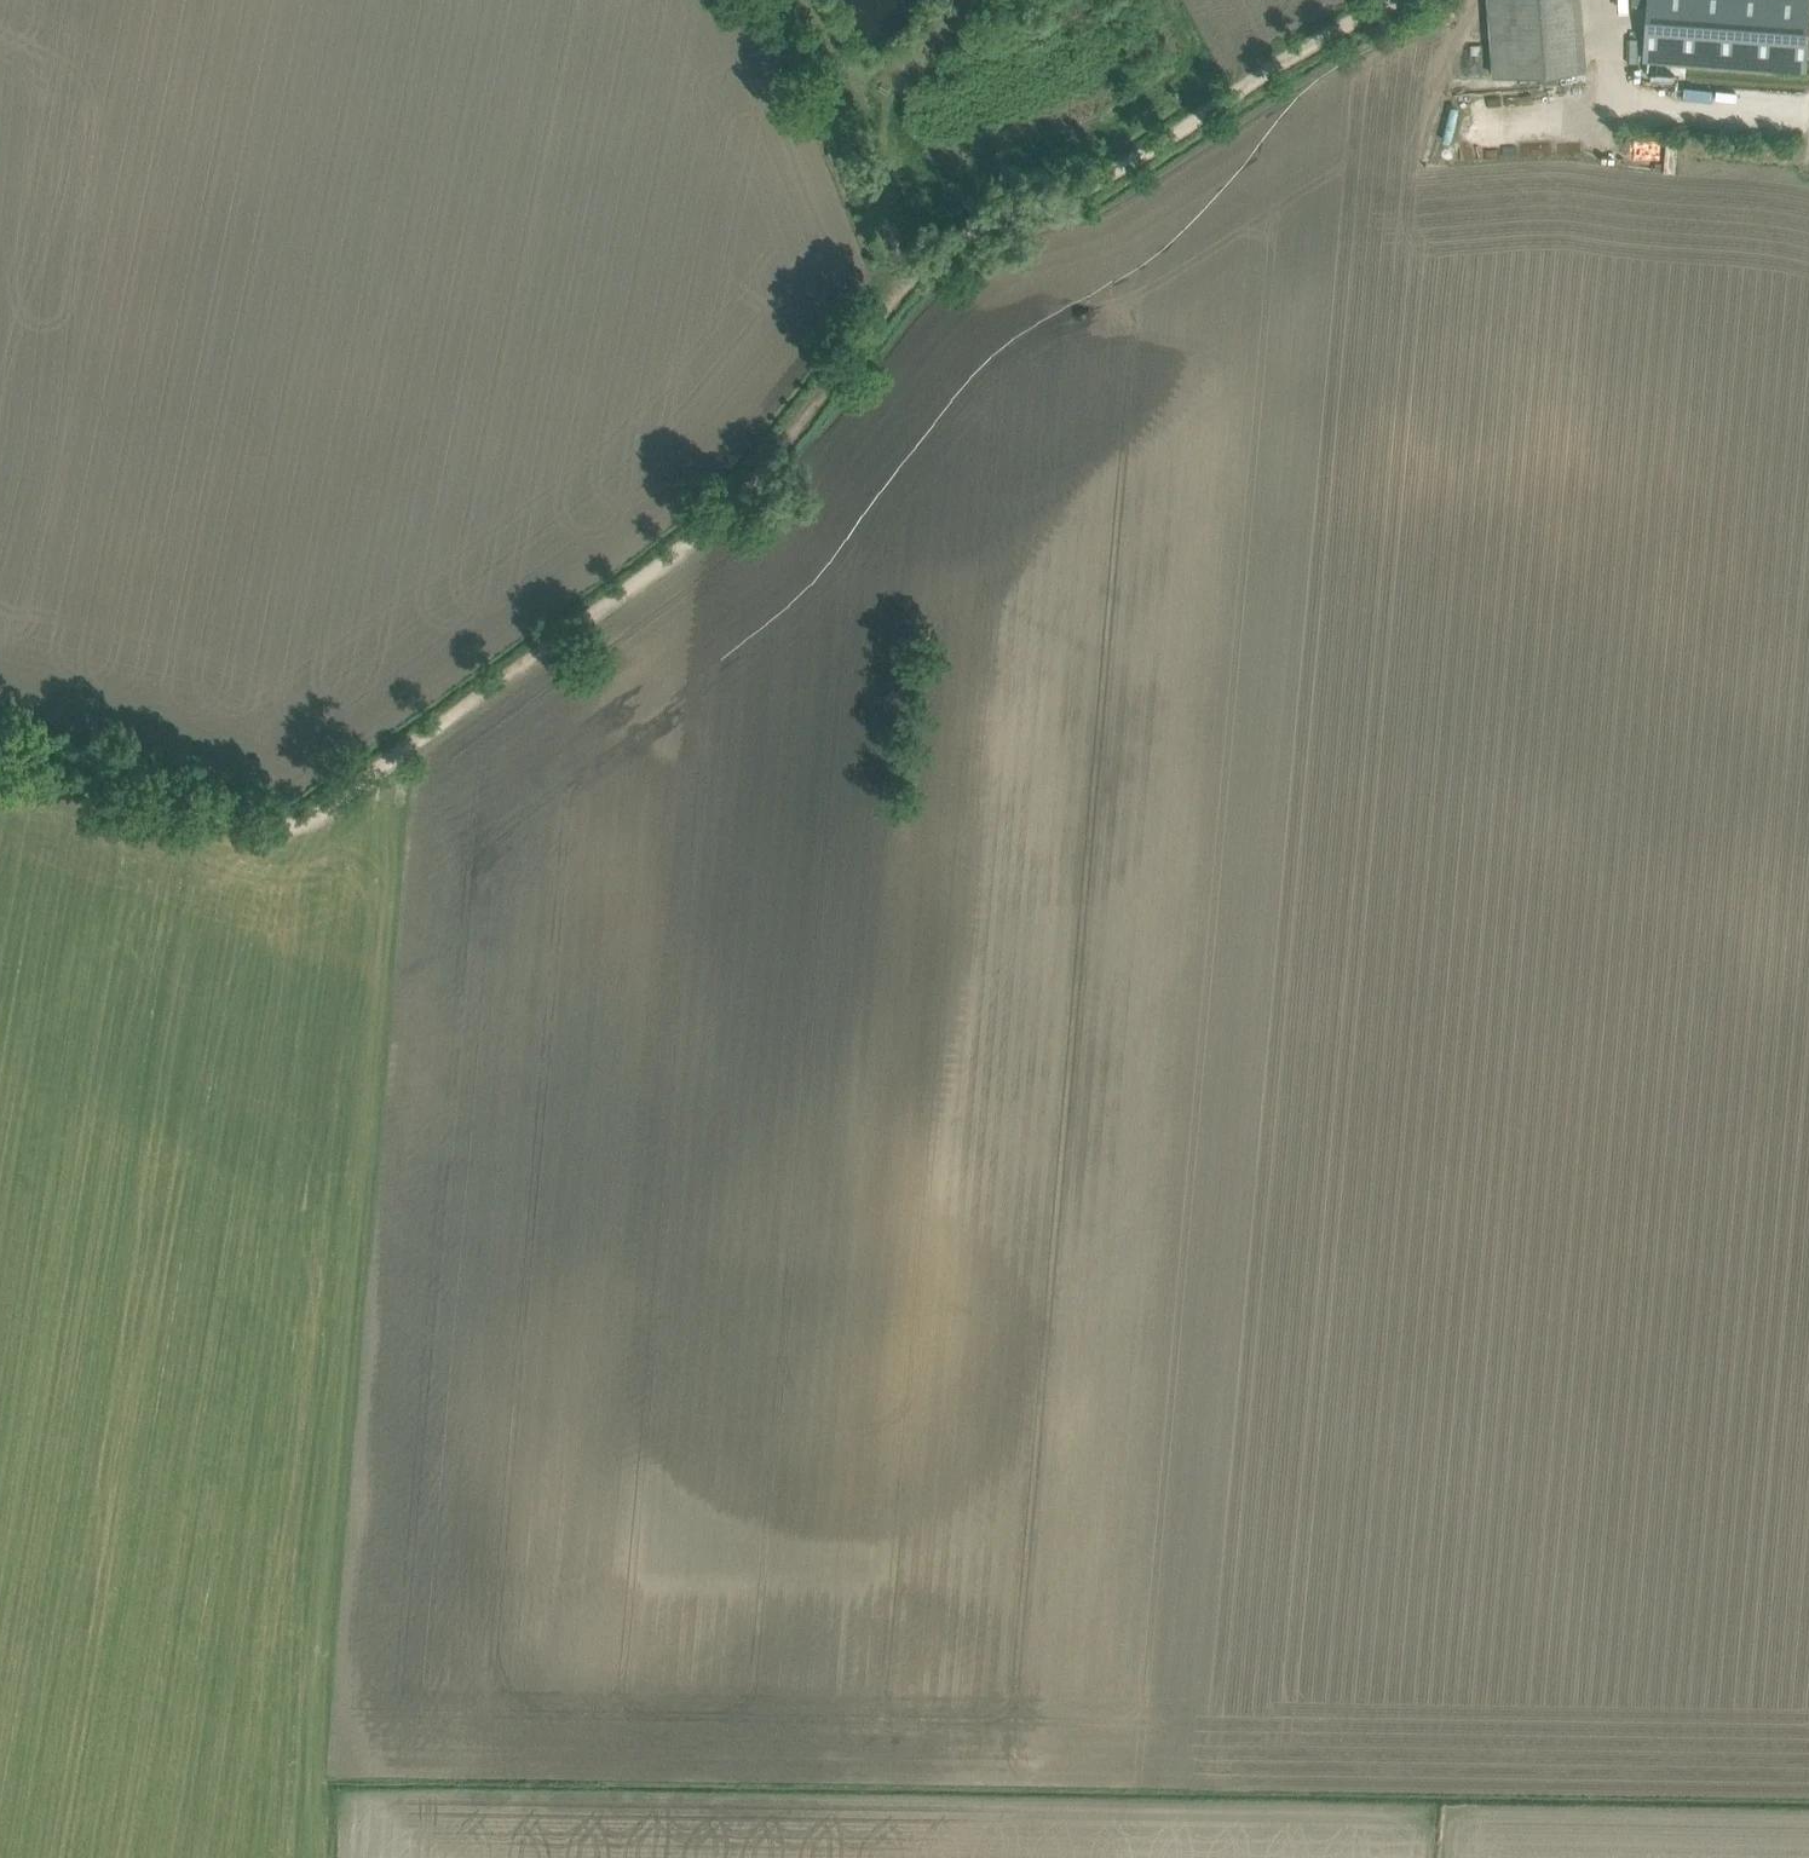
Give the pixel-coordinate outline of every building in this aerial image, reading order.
[(1496,78),(1585,71),(1579,0),(1489,0),(1496,78)] [(1808,38),(1808,0),(1648,0),(1644,60),(1807,72),(1808,38)]
